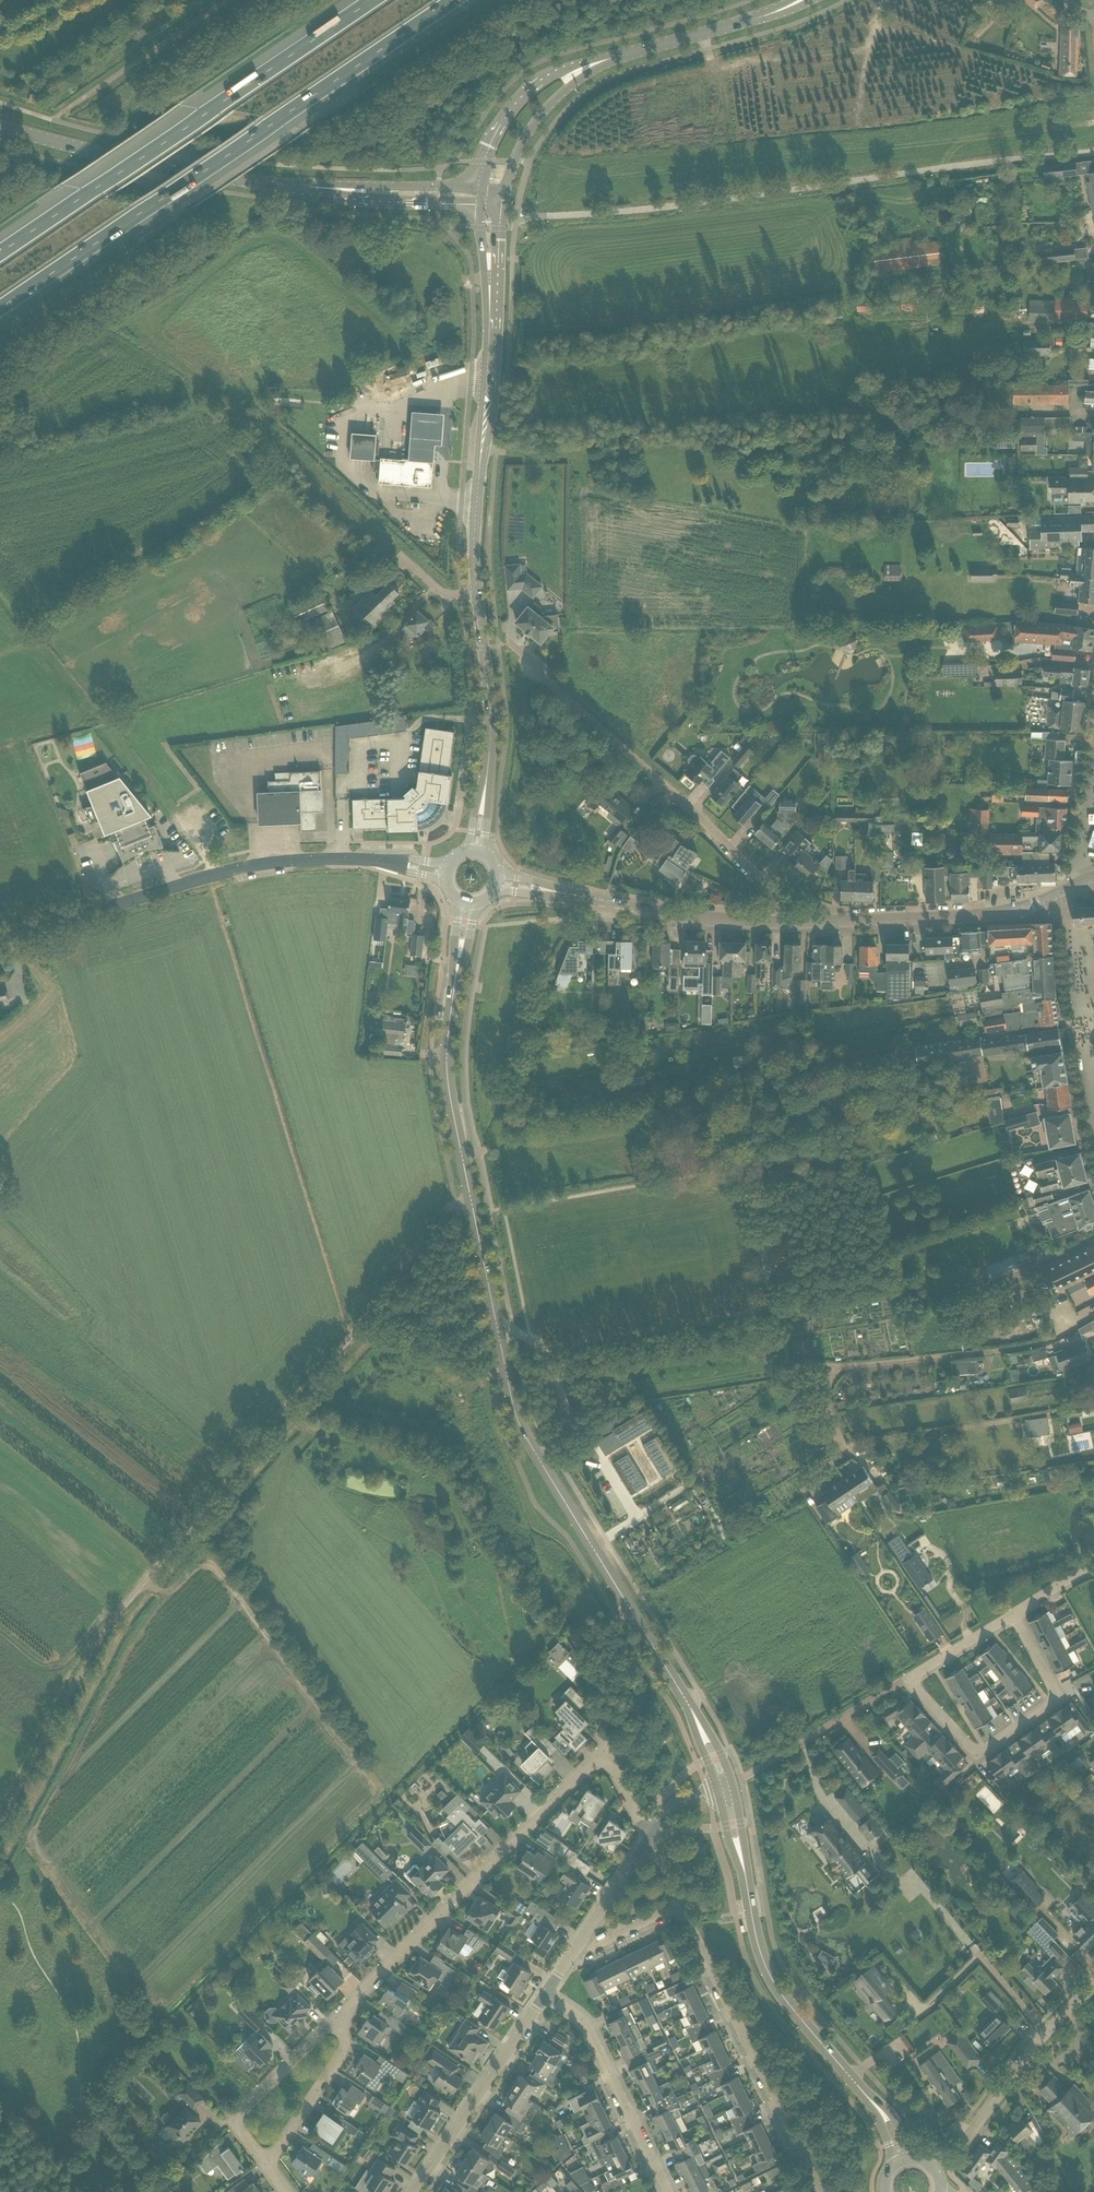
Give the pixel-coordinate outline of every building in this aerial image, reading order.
[(1059,75),(1077,76),(1078,24),(1061,23),(1059,75)] [(962,47),(972,49),(976,35),(966,33),(962,47)] [(1043,60),(1040,68),(1048,71),(1051,63),(1043,60)] [(1043,166),(1045,179),(1077,175),(1076,162),(1043,166)] [(873,250),(876,273),(940,265),(937,242),(873,250)] [(1040,250),(1041,263),(1076,259),(1075,248),(1054,250),(1054,253),(1041,254),(1040,249),(1040,250)] [(1054,322),(1083,323),(1087,323),(1088,300),(1056,298),(1054,322)] [(870,299),(858,299),(859,309),(871,309),(870,299)] [(1043,355),(1043,341),(1024,341),(1024,356),(1043,355)] [(426,362),(428,369),(441,364),(438,358),(426,362)] [(1069,374),(1069,385),(1088,385),(1088,373),(1069,374)] [(993,389),(993,403),(1014,403),(1014,405),(1068,404),(1068,384),(1014,385),(1014,388),(993,389)] [(867,387),(867,400),(890,399),(890,394),(881,394),(881,387),(867,387)] [(1093,410),(1093,392),(1086,391),(1084,409),(1093,410)] [(433,461),(435,461),(435,445),(443,445),(445,414),(413,412),(410,459),(403,459),(403,460),(433,462),(433,461)] [(1020,418),(1021,433),(1036,433),(1036,432),(1050,432),(1050,429),(1071,428),(1071,417),(1020,418)] [(350,458),(374,460),(374,459),(375,459),(375,453),(378,453),(379,442),(376,442),(377,436),(377,434),(376,434),(375,435),(367,434),(367,433),(365,433),(365,434),(355,433),(355,432),(353,432),(353,433),(352,433),(352,435),(353,435),(351,457),(350,457),(350,458)] [(1093,455),(1093,432),(1090,432),(1073,433),(1073,441),(1088,441),(1087,447),(1086,447),(1086,455),(1093,455)] [(1036,433),(1021,433),(1021,451),(1037,450),(1036,433)] [(997,435),(997,447),(1015,447),(1015,435),(997,435)] [(1005,453),(1005,475),(1016,475),(1016,453),(1005,453)] [(374,459),(374,460),(373,471),(380,471),(379,482),(379,481),(379,483),(433,487),(433,486),(432,486),(433,463),(435,463),(435,461),(433,461),(433,462),(403,460),(403,459),(381,457),(381,459),(381,460),(375,459),(374,459)] [(1068,470),(1068,479),(1088,479),(1088,470),(1068,470)] [(1068,479),(1051,479),(1051,493),(1063,493),(1063,503),(1068,503),(1068,504),(1080,504),(1080,501),(1093,501),(1093,479),(1088,479),(1068,479)] [(1030,550),(1059,549),(1059,546),(1072,546),(1072,548),(1079,548),(1079,541),(1081,540),(1081,531),(1093,531),(1093,515),(1029,518),(1030,550)] [(1093,603),(1093,549),(1081,547),(1079,574),(1061,572),(1060,578),(1070,579),(1070,585),(1079,586),(1078,601),(1093,603)] [(522,588),(533,597),(540,589),(542,586),(527,574),(521,574),(520,564),(517,565),(506,566),(508,590),(522,588)] [(885,564),(885,580),(901,580),(901,564),(885,564)] [(359,579),(353,584),(358,589),(364,583),(359,579)] [(351,609),(372,631),(393,611),(389,608),(395,602),(393,600),(400,593),(390,583),(377,595),(371,589),(351,609)] [(291,609),(298,623),(329,609),(323,595),(291,609)] [(1055,613),(1078,615),(1079,604),(1056,602),(1055,613)] [(532,635),(541,642),(550,632),(560,631),(558,614),(539,616),(529,607),(517,622),(526,630),(525,631),(531,636),(532,635)] [(310,621),(322,648),(344,639),(332,611),(310,621)] [(396,637),(397,643),(419,635),(425,629),(428,632),(435,624),(430,619),(429,620),(418,611),(403,629),(405,634),(396,637)] [(1093,634),(1093,629),(1084,627),(1063,624),(1016,621),(1015,641),(1061,645),(1059,660),(1075,661),(1076,651),(1072,651),(1072,648),(1092,651),(1093,634)] [(998,639),(997,625),(964,627),(965,641),(998,639)] [(1073,685),(1073,684),(1087,686),(1089,670),(1078,669),(1045,665),(1044,675),(1060,677),(1060,684),(1061,683),(1073,685)] [(1021,680),(1021,672),(1017,672),(1017,671),(996,672),(996,686),(1017,685),(1021,685),(1021,680)] [(1051,705),(1048,727),(1081,731),(1085,703),(1072,701),(1074,690),(1061,688),(1059,699),(1063,700),(1062,706),(1051,705)] [(336,726),(336,740),(393,733),(391,718),(336,726)] [(406,796),(404,798),(353,799),(353,828),(389,827),(389,831),(418,830),(417,824),(421,824),(428,822),(428,821),(429,822),(430,822),(431,822),(432,821),(433,820),(433,819),(433,818),(434,818),(438,813),(441,806),(442,803),(448,803),(452,775),(448,775),(454,732),(426,728),(417,786),(415,788),(413,786),(404,794),(406,796)] [(1031,740),(1042,741),(1042,731),(1031,731),(1031,740)] [(89,732),(72,738),(78,757),(95,751),(89,732)] [(1045,759),(1049,759),(1049,763),(1048,783),(1060,784),(1071,785),(1072,760),(1064,760),(1065,740),(1046,738),(1045,759)] [(739,741),(735,745),(741,750),(745,745),(739,741)] [(732,761),(739,767),(752,751),(745,745),(741,750),(732,761)] [(818,747),(819,759),(831,759),(830,746),(818,747)] [(686,773),(698,784),(713,768),(718,772),(725,764),(730,758),(721,750),(712,762),(709,759),(707,762),(700,756),(699,758),(695,755),(692,755),(688,759),(689,762),(692,765),(686,773)] [(87,790),(85,790),(91,805),(82,808),(89,824),(98,820),(104,835),(114,831),(118,840),(114,841),(123,864),(127,861),(131,859),(135,857),(140,855),(139,852),(143,851),(144,854),(148,852),(152,851),(156,851),(160,850),(164,850),(154,825),(147,828),(144,819),(150,816),(118,777),(117,777),(105,762),(80,772),(87,790)] [(741,785),(737,782),(742,775),(734,768),(718,787),(711,795),(715,798),(715,800),(717,801),(718,802),(720,803),(724,806),(731,797),(741,785)] [(259,793),(260,814),(260,823),(300,821),(301,831),(317,830),(319,810),(318,810),(318,806),(322,806),(321,771),(291,772),(290,780),(268,781),(268,792),(259,793)] [(993,786),(992,798),(1004,798),(1004,795),(1026,797),(1026,788),(993,786)] [(1031,800),(1056,801),(1067,801),(1068,790),(1032,788),(1031,800)] [(619,826),(633,809),(610,790),(605,796),(596,789),(586,802),(595,809),(600,803),(611,812),(608,816),(619,826)] [(774,789),(764,800),(770,806),(780,794),(774,789)] [(737,810),(733,815),(745,825),(762,805),(745,790),(732,806),(737,810)] [(755,834),(772,848),(782,837),(783,837),(795,822),(796,809),(798,803),(796,802),(796,800),(791,800),(784,798),(783,800),(780,800),(780,812),(778,811),(778,818),(783,822),(776,831),(765,822),(755,834)] [(1042,807),(1041,833),(1060,833),(1060,828),(1061,828),(1065,828),(1067,808),(1056,807),(1042,807)] [(974,833),(988,833),(989,810),(974,810),(969,810),(969,818),(974,818),(974,833)] [(838,821),(856,821),(856,813),(832,812),(832,814),(833,821),(838,821)] [(875,813),(856,813),(856,821),(875,822),(875,813)] [(876,814),(877,832),(891,832),(891,814),(876,814)] [(609,838),(615,843),(625,832),(618,827),(615,830),(609,838)] [(811,843),(805,837),(803,835),(797,830),(783,847),(789,852),(790,850),(799,857),(797,859),(797,860),(797,861),(797,862),(794,867),(795,867),(797,869),(806,877),(811,871),(814,873),(821,864),(817,860),(816,859),(815,859),(810,855),(815,850),(809,845),(811,843)] [(655,847),(645,840),(642,843),(630,835),(623,846),(630,852),(636,847),(646,860),(649,855),(662,865),(660,868),(664,871),(663,872),(664,874),(665,876),(666,877),(667,879),(669,881),(670,883),(672,884),(674,886),(678,880),(680,882),(686,872),(684,870),(685,868),(687,869),(698,854),(689,848),(689,849),(682,844),(687,837),(681,832),(670,848),(659,840),(655,847)] [(1060,833),(1041,833),(989,834),(988,854),(1049,854),(1049,851),(1059,851),(1059,843),(1061,843),(1061,833),(1060,833)] [(893,851),(881,852),(881,868),(893,867),(893,851)] [(836,868),(844,868),(844,855),(836,855),(836,868)] [(872,879),(880,879),(880,869),(880,861),(873,861),(872,879)] [(1055,863),(1036,864),(1037,882),(1040,882),(1040,880),(1055,880),(1055,863)] [(1037,882),(1036,864),(1017,865),(996,866),(997,875),(1010,875),(1010,879),(1017,878),(1018,882),(1025,882),(1037,882)] [(943,866),(943,867),(944,876),(951,875),(951,891),(952,902),(961,901),(970,901),(970,890),(969,878),(979,877),(979,865),(958,866),(943,866)] [(945,902),(944,876),(943,867),(925,867),(926,903),(945,902)] [(841,899),(854,899),(855,881),(855,873),(855,869),(849,869),(849,880),(841,880),(841,888),(841,899)] [(983,869),(983,888),(992,888),(991,869),(983,869)] [(855,881),(854,899),(857,900),(873,900),(874,889),(874,881),(868,881),(868,875),(866,873),(855,873),(855,881)] [(389,911),(388,921),(397,922),(397,921),(399,921),(399,927),(407,928),(407,926),(410,900),(391,898),(389,911)] [(1073,908),(1074,924),(1093,923),(1093,907),(1073,908)] [(374,939),(386,940),(389,911),(377,910),(374,939)] [(1053,955),(1051,923),(1033,924),(1033,923),(1022,924),(988,925),(988,931),(983,931),(984,948),(989,948),(989,947),(989,962),(992,962),(1053,955)] [(980,931),(959,932),(959,945),(953,945),(954,958),(961,958),(961,954),(981,953),(980,931)] [(411,955),(422,956),(424,935),(413,934),(411,955)] [(946,959),(954,958),(953,945),(953,937),(925,938),(926,952),(946,951),(946,959)] [(571,944),(570,945),(554,987),(567,988),(573,974),(578,974),(579,954),(593,954),(593,951),(593,940),(578,940),(577,940),(575,940),(574,941),(573,942),(572,943),(571,944)] [(667,942),(667,941),(664,940),(660,940),(658,941),(658,942),(654,942),(653,965),(654,965),(654,967),(657,968),(660,968),(662,968),(664,967),(664,965),(669,965),(669,983),(667,985),(667,989),(668,991),(679,992),(680,949),(672,949),(672,951),(670,951),(670,942),(667,942)] [(608,985),(621,985),(621,969),(637,969),(635,957),(633,946),(633,941),(617,941),(616,953),(609,953),(609,964),(608,985)] [(705,964),(705,953),(705,942),(687,941),(686,957),(684,957),(684,967),(703,967),(703,964),(705,964)] [(723,976),(732,977),(733,942),(720,942),(720,960),(724,960),(723,976)] [(749,964),(750,952),(746,952),(746,943),(733,942),(732,977),(741,977),(742,964),(749,964)] [(756,954),(756,975),(756,977),(765,978),(766,961),(771,961),(772,955),(772,944),(757,943),(756,954)] [(886,992),(885,992),(885,996),(908,996),(909,954),(909,943),(886,943),(886,954),(886,973),(886,992)] [(800,965),(801,955),(801,944),(786,944),(786,955),(786,958),(784,958),(783,967),(781,967),(780,988),(789,988),(792,985),(793,971),(800,971),(800,965)] [(814,961),(807,961),(807,979),(813,980),(820,980),(820,988),(834,988),(835,966),(841,966),(842,946),(814,945),(814,961)] [(876,992),(885,992),(886,992),(886,973),(877,973),(877,965),(878,965),(878,956),(876,956),(876,947),(861,946),(861,958),(859,958),(859,972),(869,972),(869,978),(874,983),(876,983),(876,992)] [(1053,955),(992,962),(992,975),(994,975),(1002,974),(1002,990),(980,993),(982,1009),(1002,1005),(1017,1002),(1039,999),(1039,998),(1055,995),(1053,955)] [(408,964),(407,974),(417,975),(418,966),(408,964)] [(712,985),(713,964),(705,964),(703,964),(703,967),(702,984),(702,985),(712,985)] [(771,988),(780,988),(781,967),(771,967),(771,988)] [(977,985),(975,967),(948,971),(950,985),(958,984),(959,990),(964,989),(977,985)] [(988,983),(987,969),(978,969),(979,983),(988,983)] [(711,995),(719,995),(720,976),(712,975),(711,995)] [(755,992),(756,977),(756,975),(748,975),(748,992),(755,992)] [(926,975),(915,975),(915,986),(926,986),(926,975)] [(796,1003),(806,1003),(806,980),(796,980),(796,1003)] [(8,999),(7,989),(0,990),(0,1000),(8,999)] [(1002,1005),(982,1009),(983,1014),(984,1019),(985,1024),(986,1032),(1006,1028),(1006,1030),(1023,1028),(1048,1024),(1059,1023),(1055,997),(1055,995),(1039,998),(1039,999),(1017,1002),(1002,1005)] [(965,1007),(974,1006),(973,998),(964,999),(965,1007)] [(711,1004),(701,1004),(700,1022),(710,1023),(711,1004)] [(958,1015),(960,1025),(977,1022),(975,1011),(958,1015)] [(391,1054),(402,1055),(403,1045),(404,1034),(406,1024),(395,1023),(384,1021),(382,1032),(380,1042),(379,1053),(391,1054)] [(912,1047),(912,1050),(884,1054),(886,1066),(914,1061),(915,1065),(984,1054),(984,1055),(1028,1048),(1028,1050),(1050,1046),(1061,1044),(1059,1029),(1048,1030),(1025,1034),(1026,1034),(981,1041),(981,1037),(912,1047)] [(765,1037),(767,1058),(777,1057),(775,1036),(765,1037)] [(1035,1087),(1046,1085),(1067,1081),(1062,1051),(1030,1056),(1035,1087)] [(1067,1081),(1046,1085),(1049,1109),(1060,1108),(1071,1106),(1067,1081)] [(1003,1086),(991,1089),(992,1096),(1005,1094),(1003,1086)] [(974,1096),(977,1096),(977,1091),(969,1093),(970,1100),(974,1100),(974,1096)] [(989,1114),(991,1123),(1004,1121),(1003,1112),(1000,1095),(986,1098),(986,1099),(977,1100),(978,1110),(988,1108),(989,1114)] [(1045,1118),(1050,1147),(1075,1142),(1070,1114),(1045,1118)] [(1029,1124),(1027,1115),(1005,1122),(1007,1131),(1029,1124)] [(863,1124),(856,1125),(858,1135),(859,1134),(865,1133),(863,1124)] [(860,1138),(859,1138),(861,1145),(868,1143),(866,1136),(860,1138)] [(1084,1169),(1080,1153),(1077,1153),(1060,1158),(1050,1160),(1035,1164),(1038,1175),(1037,1177),(1037,1180),(1039,1181),(1042,1191),(1040,1191),(1032,1193),(1033,1195),(1035,1203),(1054,1198),(1051,1190),(1068,1185),(1076,1183),(1087,1180),(1084,1169)] [(1047,1204),(1053,1220),(1047,1222),(1053,1238),(1080,1228),(1086,1226),(1087,1229),(1093,1227),(1092,1224),(1093,1223),(1093,1220),(1093,1219),(1092,1216),(1092,1215),(1091,1213),(1093,1212),(1093,1206),(1093,1204),(1093,1205),(1092,1200),(1093,1200),(1093,1199),(1092,1200),(1090,1195),(1092,1195),(1091,1194),(1090,1194),(1088,1190),(1090,1190),(1090,1189),(1088,1190),(1079,1193),(1071,1196),(1047,1204)] [(891,1227),(886,1228),(889,1240),(892,1248),(896,1247),(894,1239),(891,1227)] [(1086,1281),(1093,1276),(1093,1246),(1086,1249),(1041,1271),(1052,1294),(1084,1278),(1086,1281)] [(1000,1275),(1018,1269),(1013,1255),(986,1265),(991,1278),(994,1286),(1003,1283),(1000,1275)] [(904,1265),(899,1266),(901,1273),(908,1271),(907,1268),(905,1269),(904,1265)] [(1086,1281),(1093,1294),(1093,1293),(1093,1276),(1086,1281)] [(1051,1324),(1075,1314),(1068,1299),(1045,1309),(1051,1324)] [(1062,1369),(1091,1358),(1085,1342),(1074,1346),(1056,1353),(1062,1369)] [(1032,1354),(1034,1361),(1037,1361),(1048,1357),(1046,1350),(1035,1353),(1032,1354)] [(1056,1361),(1050,1364),(1054,1372),(1060,1370),(1056,1361)] [(964,1364),(965,1374),(979,1372),(978,1363),(964,1364)] [(843,1400),(837,1402),(839,1409),(845,1407),(843,1400)] [(644,1406),(636,1411),(646,1426),(654,1422),(644,1406)] [(1090,1407),(1071,1411),(1072,1415),(1082,1413),(1083,1416),(1092,1414),(1091,1411),(1090,1407)] [(636,1411),(629,1415),(638,1431),(646,1426),(636,1411)] [(629,1415),(621,1420),(630,1436),(638,1431),(629,1415)] [(1050,1433),(1048,1417),(1024,1420),(1027,1437),(1050,1433)] [(621,1420),(613,1425),(615,1429),(622,1440),(630,1436),(621,1420)] [(615,1429),(604,1436),(614,1452),(625,1445),(622,1440),(615,1429)] [(659,1430),(643,1440),(648,1448),(664,1438),(659,1430)] [(664,1438),(648,1448),(653,1455),(668,1446),(664,1438)] [(668,1446),(653,1455),(657,1463),(673,1454),(668,1446)] [(629,1448),(613,1458),(618,1466),(634,1456),(629,1448)] [(673,1454),(657,1463),(662,1471),(678,1461),(673,1454)] [(634,1456),(618,1466),(623,1474),(639,1464),(634,1456)] [(639,1464),(623,1474),(627,1481),(643,1472),(639,1464)] [(843,1479),(842,1479),(857,1502),(858,1501),(858,1500),(877,1488),(878,1488),(863,1466),(843,1479)] [(1047,1481),(1047,1482),(1065,1479),(1063,1466),(1041,1470),(1043,1482),(1047,1481)] [(643,1472),(627,1481),(632,1489),(648,1480),(643,1472)] [(997,1478),(998,1485),(1010,1483),(1009,1476),(997,1478)] [(857,1502),(842,1479),(822,1493),(826,1499),(816,1506),(827,1523),(838,1516),(837,1515),(857,1502)] [(880,1488),(880,1492),(882,1496),(889,1491),(885,1485),(880,1488)] [(882,1497),(894,1514),(901,1508),(889,1491),(882,1497)] [(889,1541),(888,1542),(889,1543),(895,1551),(904,1545),(898,1536),(890,1542),(889,1542),(889,1541)] [(904,1545),(895,1551),(901,1560),(902,1560),(910,1554),(904,1545)] [(848,1559),(861,1577),(871,1571),(858,1552),(848,1559)] [(932,1579),(915,1554),(902,1563),(919,1588),(932,1579)] [(1082,1590),(1089,1612),(1093,1610),(1093,1587),(1082,1590)] [(925,1607),(916,1614),(920,1621),(918,1622),(926,1634),(928,1632),(933,1639),(943,1633),(925,1607)] [(1029,1622),(1036,1635),(1053,1625),(1055,1628),(1064,1623),(1061,1618),(1052,1623),(1046,1612),(1040,1615),(1034,1618),(1035,1619),(1029,1622)] [(1064,1623),(1073,1618),(1071,1613),(1061,1618),(1064,1623)] [(1036,1635),(1043,1647),(1060,1638),(1055,1628),(1053,1625),(1036,1635)] [(1043,1647),(1050,1660),(1067,1651),(1068,1653),(1078,1648),(1075,1643),(1066,1649),(1060,1638),(1043,1647)] [(1078,1648),(1088,1643),(1085,1638),(1075,1643),(1078,1648)] [(548,1649),(559,1660),(569,1650),(559,1639),(548,1649)] [(990,1666),(1005,1654),(996,1642),(991,1646),(990,1646),(985,1650),(986,1651),(980,1655),(987,1663),(988,1664),(990,1666)] [(1067,1651),(1050,1660),(1056,1673),(1062,1670),(1063,1671),(1068,1668),(1068,1667),(1074,1664),(1068,1653),(1067,1651)] [(992,1668),(999,1677),(1014,1665),(1005,1654),(990,1666),(988,1664),(984,1668),(986,1669),(987,1672),(992,1668)] [(999,1677),(1007,1687),(1008,1689),(1024,1676),(1014,1665),(999,1677)] [(945,1678),(953,1691),(970,1680),(971,1683),(976,1680),(973,1676),(968,1678),(962,1668),(957,1671),(956,1671),(950,1674),(951,1675),(945,1678)] [(1002,1691),(1005,1695),(1010,1691),(1018,1700),(1023,1696),(1023,1697),(1028,1692),(1033,1688),(1024,1676),(1008,1689),(1007,1687),(1002,1691)] [(953,1691),(961,1703),(977,1693),(971,1683),(970,1680),(953,1691)] [(564,1728),(555,1737),(557,1739),(553,1742),(565,1754),(569,1749),(569,1748),(571,1746),(576,1751),(588,1739),(580,1731),(590,1722),(577,1709),(586,1700),(571,1685),(559,1697),(564,1701),(560,1705),(563,1708),(554,1718),(564,1728)] [(1000,1699),(1005,1695),(1002,1691),(997,1694),(1000,1699)] [(961,1703),(968,1716),(985,1705),(986,1707),(992,1704),(990,1702),(989,1700),(984,1703),(977,1693),(961,1703)] [(902,1728),(905,1725),(921,1710),(916,1705),(910,1700),(903,1707),(898,1702),(879,1714),(884,1722),(896,1715),(901,1721),(898,1724),(902,1728)] [(985,1705),(968,1716),(976,1728),(982,1725),(988,1722),(987,1721),(993,1718),(987,1708),(986,1707),(985,1705)] [(1062,1708),(1056,1712),(1069,1730),(1078,1724),(1085,1735),(1092,1730),(1078,1710),(1072,1714),(1066,1706),(1063,1709),(1062,1708)] [(905,1744),(911,1751),(929,1735),(923,1729),(931,1722),(925,1716),(926,1716),(921,1710),(905,1725),(914,1735),(905,1744)] [(1053,1728),(1048,1732),(1062,1752),(1068,1747),(1061,1736),(1069,1730),(1056,1712),(1051,1717),(1047,1720),(1053,1728)] [(532,1740),(525,1746),(528,1757),(521,1764),(529,1771),(528,1772),(538,1783),(554,1767),(550,1763),(553,1760),(540,1746),(547,1739),(533,1725),(525,1733),(532,1740)] [(1062,1752),(1048,1732),(1042,1736),(1036,1728),(1033,1730),(1032,1730),(1026,1734),(1039,1752),(1043,1757),(1051,1751),(1055,1756),(1062,1752)] [(461,1736),(476,1752),(484,1744),(469,1729),(461,1736)] [(928,1750),(937,1760),(953,1745),(948,1740),(942,1734),(935,1741),(929,1735),(911,1751),(918,1759),(928,1750)] [(1023,1750),(1018,1754),(1032,1773),(1038,1769),(1031,1758),(1039,1752),(1026,1734),(1020,1738),(1021,1739),(1017,1741),(1023,1750)] [(879,1773),(864,1755),(861,1757),(857,1752),(859,1751),(848,1739),(834,1750),(863,1786),(879,1773)] [(953,1745),(937,1760),(946,1770),(934,1782),(940,1789),(961,1770),(955,1763),(963,1756),(957,1751),(958,1750),(953,1745)] [(1002,1751),(996,1756),(1009,1773),(1017,1767),(1025,1778),(1032,1773),(1018,1754),(1012,1758),(1006,1749),(1003,1752),(1002,1751)] [(1009,1773),(996,1756),(990,1760),(991,1760),(987,1763),(991,1769),(988,1771),(991,1774),(986,1778),(999,1792),(1006,1786),(1000,1780),(1009,1773)] [(899,1769),(887,1757),(879,1763),(891,1776),(899,1769)] [(1083,1779),(1087,1785),(1091,1782),(1093,1780),(1093,1776),(1092,1773),(1083,1779)] [(492,1789),(486,1795),(493,1803),(488,1808),(496,1816),(499,1813),(500,1814),(501,1813),(505,1816),(506,1815),(507,1816),(508,1816),(509,1816),(510,1815),(511,1815),(511,1814),(511,1813),(511,1812),(510,1811),(514,1807),(511,1803),(510,1801),(521,1791),(513,1783),(506,1775),(499,1781),(498,1780),(490,1787),(492,1789)] [(1085,1786),(1091,1794),(1093,1791),(1093,1787),(1091,1782),(1087,1785),(1085,1786)] [(860,1803),(847,1786),(835,1796),(848,1812),(860,1803)] [(930,1788),(926,1792),(930,1797),(935,1793),(930,1788)] [(1006,1789),(1001,1793),(1005,1799),(1010,1795),(1006,1789)] [(590,1825),(585,1832),(591,1836),(598,1825),(593,1821),(595,1818),(601,1809),(600,1808),(605,1801),(600,1797),(590,1790),(589,1790),(588,1790),(587,1790),(587,1791),(586,1791),(586,1792),(586,1793),(575,1809),(573,1808),(568,1816),(579,1824),(582,1819),(590,1825)] [(452,1850),(455,1856),(457,1855),(458,1856),(462,1852),(471,1848),(469,1845),(474,1840),(480,1846),(488,1839),(483,1834),(489,1828),(479,1818),(476,1822),(466,1812),(471,1807),(458,1793),(443,1808),(449,1814),(447,1817),(457,1827),(444,1841),(452,1850)] [(400,1800),(395,1804),(399,1808),(404,1804),(400,1800)] [(866,1862),(846,1838),(845,1840),(823,1812),(814,1819),(819,1825),(812,1831),(821,1842),(818,1845),(831,1861),(835,1858),(849,1875),(855,1871),(853,1869),(856,1866),(858,1868),(866,1862)] [(865,1834),(877,1825),(871,1817),(867,1820),(866,1819),(862,1822),(863,1823),(859,1826),(865,1834)] [(607,1849),(609,1850),(609,1849),(610,1849),(614,1851),(625,1835),(626,1834),(627,1833),(627,1832),(627,1831),(626,1830),(616,1823),(615,1824),(610,1820),(605,1827),(604,1827),(598,1836),(596,1839),(608,1847),(607,1849)] [(408,1834),(415,1842),(425,1851),(432,1843),(416,1827),(408,1834)] [(546,1848),(571,1865),(577,1857),(578,1854),(574,1851),(554,1837),(546,1848)] [(358,1847),(367,1856),(364,1859),(384,1878),(389,1873),(385,1869),(387,1866),(363,1842),(358,1847)] [(379,1846),(375,1850),(384,1859),(388,1855),(379,1846)] [(518,1867),(527,1873),(533,1878),(540,1868),(547,1873),(556,1859),(539,1847),(534,1854),(527,1849),(522,1857),(524,1858),(518,1867)] [(406,1872),(406,1875),(415,1885),(417,1884),(425,1892),(427,1890),(432,1895),(443,1884),(438,1879),(449,1869),(441,1861),(436,1856),(425,1866),(424,1865),(421,1868),(417,1864),(414,1864),(406,1872)] [(577,1857),(571,1865),(586,1875),(592,1867),(577,1857)] [(567,1883),(559,1895),(568,1901),(578,1907),(591,1886),(576,1876),(579,1871),(570,1864),(566,1870),(565,1869),(559,1878),(567,1883)] [(1021,1873),(1011,1881),(1034,1907),(1044,1899),(1042,1896),(1044,1894),(1037,1886),(1035,1888),(1033,1887),(1035,1884),(1023,1871),(1021,1873)] [(377,1915),(376,1916),(380,1920),(381,1919),(386,1925),(389,1922),(392,1925),(408,1910),(402,1903),(411,1894),(396,1879),(371,1904),(374,1908),(372,1910),(377,1915)] [(329,1884),(322,1886),(324,1893),(330,1891),(329,1884)] [(546,1884),(540,1890),(546,1895),(552,1889),(546,1884)] [(500,1898),(523,1914),(533,1899),(520,1890),(515,1896),(506,1889),(500,1898)] [(1074,1905),(1079,1911),(1078,1912),(1080,1914),(1081,1913),(1089,1920),(1074,1935),(1088,1949),(1093,1943),(1093,1904),(1091,1901),(1093,1899),(1087,1892),(1085,1894),(1074,1905)] [(492,1905),(483,1899),(480,1896),(466,1916),(486,1930),(500,1910),(492,1905)] [(532,1900),(526,1909),(531,1913),(537,1904),(532,1900)] [(506,1923),(513,1928),(523,1914),(508,1904),(503,1911),(511,1916),(506,1923)] [(558,1925),(537,1912),(531,1921),(539,1926),(531,1937),(539,1943),(531,1954),(541,1960),(548,1949),(549,1950),(559,1935),(553,1932),(558,1925)] [(1039,1919),(1036,1922),(1041,1927),(1042,1928),(1043,1929),(1046,1926),(1039,1919)] [(337,1946),(345,1954),(347,1952),(361,1966),(377,1950),(372,1945),(379,1939),(362,1922),(349,1934),(351,1935),(348,1938),(346,1937),(337,1946)] [(442,1940),(437,1947),(446,1953),(453,1958),(458,1951),(465,1956),(468,1955),(473,1948),(476,1950),(483,1939),(468,1928),(463,1935),(461,1933),(460,1935),(449,1927),(441,1939),(442,1940)] [(1045,1940),(1043,1942),(1058,1957),(1064,1951),(1043,1929),(1042,1928),(1041,1927),(1036,1931),(1045,1940)] [(304,1941),(313,1950),(323,1959),(331,1951),(313,1933),(304,1941)] [(660,1943),(668,1959),(680,1953),(680,1954),(681,1953),(680,1951),(674,1939),(673,1937),(672,1937),(672,1938),(665,1941),(660,1943)] [(658,1940),(646,1946),(655,1965),(667,1959),(667,1960),(668,1959),(658,1940)] [(262,1941),(256,1946),(264,1954),(270,1949),(262,1941)] [(495,1950),(510,1960),(516,1951),(500,1941),(495,1950)] [(899,1945),(895,1949),(898,1953),(903,1950),(899,1945)] [(646,1946),(633,1952),(643,1971),(655,1965),(646,1946)] [(831,1963),(835,1956),(819,1949),(816,1956),(831,1963)] [(633,1952),(621,1958),(630,1977),(643,1971),(633,1952)] [(349,1956),(344,1961),(349,1965),(353,1961),(349,1956)] [(414,1965),(408,1974),(417,1981),(429,1989),(434,1982),(438,1976),(447,1982),(455,1971),(443,1963),(439,1969),(430,1962),(420,1956),(414,1966),(414,1965)] [(621,1958),(608,1965),(617,1984),(630,1977),(621,1958)] [(1056,1982),(1052,1978),(1063,1967),(1055,1958),(1044,1970),(1039,1974),(1028,1962),(1017,1972),(1035,1990),(1039,1986),(1045,1993),(1056,1982)] [(508,1972),(510,1973),(505,1982),(502,1980),(499,1984),(500,1987),(508,1993),(509,1991),(518,1996),(529,1980),(527,1978),(531,1972),(515,1961),(508,1972)] [(476,1963),(475,1966),(476,1969),(479,1970),(482,1969),(483,1966),(482,1963),(479,1962),(476,1963)] [(313,1983),(308,1988),(315,1996),(321,1991),(328,1998),(337,1989),(335,1987),(343,1979),(328,1964),(320,1972),(318,1970),(309,1979),(313,1983)] [(597,1974),(605,1990),(617,1984),(608,1965),(595,1971),(596,1975),(597,1974)] [(857,1982),(868,1995),(866,1997),(885,2018),(894,2011),(879,1994),(889,1986),(874,1968),(857,1982)] [(596,1975),(595,1971),(590,1973),(592,1977),(584,1981),(584,1980),(584,1981),(584,1983),(585,1983),(591,1995),(592,1997),(605,1990),(597,1974),(596,1975)] [(283,1986),(289,1992),(296,1986),(289,1980),(283,1986)] [(681,2003),(684,2001),(698,1994),(697,1992),(693,1984),(687,1987),(684,1980),(674,1985),(666,1988),(670,1996),(676,1993),(680,2001),(681,2003)] [(408,2001),(410,1997),(415,1990),(402,1981),(395,1992),(388,1988),(379,2001),(400,2014),(408,2001)] [(478,1998),(487,2004),(478,2018),(494,2029),(504,2013),(506,2014),(511,2007),(493,1996),(483,1990),(478,1998)] [(291,1997),(281,2007),(273,2015),(291,2032),(298,2025),(305,2025),(305,2018),(308,2015),(306,2012),(311,2007),(298,1993),(292,1999),(291,1997)] [(684,2001),(690,2013),(704,2006),(698,1994),(684,2001)] [(981,1999),(994,2012),(1000,2007),(987,1994),(981,1999)] [(238,2012),(247,2020),(257,2030),(265,2022),(247,2004),(238,2012)] [(193,2006),(189,2011),(194,2016),(198,2011),(193,2006)] [(685,2027),(689,2034),(706,2026),(703,2019),(709,2016),(704,2008),(704,2006),(690,2013),(687,2015),(687,2016),(691,2024),(685,2027)] [(644,2010),(647,2017),(653,2014),(650,2008),(644,2010)] [(635,2023),(630,2012),(606,2023),(612,2035),(616,2033),(616,2032),(629,2026),(635,2023)] [(358,2033),(367,2039),(374,2043),(380,2035),(383,2038),(386,2034),(388,2036),(394,2028),(402,2034),(407,2027),(391,2016),(387,2023),(374,2014),(370,2020),(367,2019),(358,2033)] [(653,2014),(647,2017),(650,2023),(656,2020),(653,2014)] [(978,2033),(991,2046),(1010,2028),(997,2014),(978,2033)] [(449,2048),(461,2056),(470,2062),(479,2050),(481,2051),(488,2041),(475,2033),(479,2027),(467,2019),(459,2030),(460,2031),(449,2048)] [(616,2033),(622,2046),(635,2039),(636,2040),(642,2037),(635,2023),(629,2026),(616,2032),(616,2033)] [(703,2048),(707,2047),(720,2040),(720,2038),(716,2030),(710,2033),(706,2026),(689,2034),(693,2042),(699,2039),(702,2047),(703,2048)] [(536,2051),(538,2053),(538,2052),(555,2064),(563,2052),(569,2043),(567,2039),(557,2032),(551,2040),(548,2038),(546,2041),(544,2040),(536,2051)] [(972,2049),(960,2033),(953,2038),(961,2048),(957,2050),(962,2057),(966,2054),(972,2049)] [(257,2064),(258,2064),(260,2066),(272,2054),(269,2050),(273,2045),(262,2034),(257,2039),(257,2038),(245,2051),(253,2059),(253,2061),(257,2064)] [(652,2043),(655,2050),(668,2044),(664,2037),(652,2043)] [(622,2046),(618,2047),(618,2048),(624,2059),(634,2054),(641,2050),(636,2040),(635,2039),(622,2046)] [(707,2047),(713,2059),(726,2052),(720,2040),(707,2047)] [(1086,2047),(1090,2052),(1093,2048),(1093,2041),(1093,2040),(1086,2047)] [(455,2073),(459,2066),(433,2049),(426,2060),(442,2070),(433,2083),(443,2089),(445,2087),(454,2093),(460,2083),(459,2082),(461,2078),(455,2073)] [(979,2058),(972,2049),(966,2054),(973,2063),(979,2058)] [(635,2081),(639,2079),(638,2079),(652,2072),(657,2070),(654,2064),(652,2059),(658,2057),(654,2050),(641,2056),(644,2062),(629,2070),(635,2081)] [(953,2086),(961,2080),(940,2050),(919,2065),(947,2105),(960,2097),(953,2086)] [(155,2052),(150,2057),(154,2061),(159,2056),(155,2052)] [(533,2075),(546,2084),(549,2086),(552,2088),(558,2080),(555,2075),(561,2067),(555,2064),(538,2052),(538,2053),(531,2064),(540,2070),(536,2076),(534,2074),(533,2075)] [(708,2073),(711,2080),(729,2072),(725,2065),(731,2062),(727,2054),(726,2052),(713,2059),(709,2061),(710,2062),(714,2070),(708,2073)] [(357,2067),(356,2069),(356,2072),(357,2074),(358,2076),(368,2083),(367,2085),(375,2090),(385,2076),(389,2071),(396,2076),(401,2069),(389,2061),(381,2056),(376,2062),(373,2060),(364,2054),(357,2065),(358,2065),(357,2067)] [(414,2057),(408,2066),(414,2069),(420,2061),(414,2057)] [(670,2063),(673,2069),(679,2066),(676,2060),(670,2063)] [(578,2072),(572,2075),(581,2080),(582,2080),(578,2072)] [(638,2079),(639,2079),(645,2092),(658,2086),(652,2072),(638,2079)] [(726,2094),(729,2092),(743,2086),(742,2084),(738,2076),(732,2079),(729,2072),(711,2080),(715,2088),(721,2085),(725,2093),(726,2094)] [(516,2082),(512,2088),(528,2098),(532,2092),(537,2096),(546,2084),(533,2075),(530,2073),(526,2079),(521,2075),(520,2076),(518,2075),(514,2081),(516,2082)] [(420,2075),(416,2082),(421,2085),(426,2078),(420,2075)] [(1047,2109),(1073,2136),(1093,2115),(1093,2104),(1074,2083),(1067,2090),(1061,2084),(1054,2076),(1040,2089),(1047,2097),(1053,2103),(1047,2109)] [(581,2081),(584,2086),(589,2084),(586,2078),(581,2081)] [(164,2128),(167,2130),(174,2137),(177,2134),(178,2136),(179,2135),(184,2140),(185,2138),(187,2139),(192,2134),(191,2132),(201,2123),(192,2115),(197,2110),(194,2107),(203,2098),(187,2082),(177,2091),(178,2093),(174,2097),(184,2107),(164,2128)] [(600,2099),(594,2089),(587,2092),(584,2086),(566,2095),(569,2101),(571,2100),(576,2111),(582,2108),(583,2108),(587,2106),(600,2099)] [(645,2092),(641,2094),(647,2105),(651,2103),(654,2108),(677,2098),(673,2091),(663,2096),(658,2086),(645,2092)] [(729,2092),(735,2105),(749,2098),(743,2086),(729,2092)] [(342,2087),(332,2103),(348,2114),(354,2106),(354,2107),(359,2100),(361,2101),(366,2094),(361,2091),(356,2097),(342,2087)] [(506,2109),(509,2112),(521,2120),(529,2108),(532,2109),(536,2103),(528,2098),(512,2088),(508,2093),(506,2092),(503,2097),(505,2099),(504,2100),(509,2104),(506,2109)] [(421,2105),(413,2118),(420,2123),(429,2129),(441,2112),(435,2109),(440,2101),(431,2095),(425,2091),(418,2103),(421,2105)] [(373,2095),(368,2103),(385,2114),(391,2106),(385,2103),(373,2095)] [(391,2095),(385,2103),(391,2106),(396,2098),(391,2095)] [(661,2126),(661,2125),(675,2119),(681,2116),(678,2109),(681,2107),(677,2098),(654,2108),(657,2114),(652,2116),(658,2128),(661,2126)] [(730,2119),(734,2126),(751,2118),(748,2111),(754,2108),(749,2098),(735,2105),(732,2107),(732,2108),(726,2111),(730,2119)] [(586,2114),(589,2121),(606,2113),(600,2100),(600,2099),(587,2106),(590,2112),(586,2114)] [(391,2106),(388,2112),(397,2118),(400,2112),(391,2106)] [(496,2112),(488,2124),(505,2135),(509,2129),(515,2133),(517,2130),(521,2133),(527,2124),(521,2120),(509,2112),(505,2119),(496,2112)] [(354,2126),(334,2113),(330,2118),(325,2115),(316,2128),(321,2132),(317,2138),(337,2151),(354,2126)] [(585,2145),(585,2144),(608,2133),(606,2127),(612,2124),(606,2113),(589,2121),(580,2126),(584,2134),(582,2138),(585,2145)] [(697,2117),(700,2123),(706,2120),(703,2114),(697,2117)] [(1005,2129),(1013,2137),(1017,2141),(1023,2134),(1028,2138),(1032,2134),(1040,2143),(1046,2137),(1033,2114),(1023,2120),(1019,2116),(1005,2129)] [(723,2115),(713,2119),(715,2124),(719,2122),(719,2121),(725,2118),(723,2115)] [(748,2140),(752,2138),(765,2132),(765,2130),(761,2122),(755,2125),(751,2118),(734,2126),(738,2134),(744,2131),(748,2139),(748,2140)] [(661,2125),(661,2126),(668,2139),(681,2132),(675,2119),(661,2125)] [(706,2120),(700,2123),(705,2131),(710,2128),(706,2120)] [(389,2152),(398,2158),(407,2164),(418,2147),(413,2144),(418,2136),(409,2130),(399,2123),(391,2135),(397,2139),(389,2152)] [(505,2135),(488,2124),(480,2135),(490,2141),(485,2148),(499,2157),(501,2153),(505,2147),(502,2145),(503,2142),(501,2141),(505,2135)] [(680,2154),(695,2146),(693,2140),(687,2143),(681,2132),(668,2139),(664,2141),(669,2152),(675,2149),(677,2155),(680,2154)] [(752,2138),(758,2151),(771,2144),(765,2132),(752,2138)] [(605,2155),(623,2147),(617,2136),(611,2139),(608,2133),(585,2144),(589,2153),(595,2150),(598,2158),(605,2155)] [(559,2136),(555,2142),(560,2145),(571,2153),(562,2134),(559,2136)] [(973,2177),(986,2160),(996,2167),(997,2166),(1018,2191),(1026,2191),(1033,2186),(1008,2150),(997,2142),(991,2152),(980,2144),(961,2171),(972,2179),(973,2177)] [(344,2163),(313,2143),(309,2149),(303,2145),(300,2151),(298,2150),(294,2157),(295,2158),(292,2163),(300,2169),(298,2172),(305,2180),(309,2174),(311,2176),(322,2159),(339,2170),(344,2163)] [(771,2144),(758,2151),(754,2152),(755,2154),(759,2162),(753,2165),(757,2172),(764,2169),(774,2164),(770,2157),(776,2154),(772,2146),(771,2144)] [(571,2153),(560,2145),(556,2151),(557,2157),(561,2161),(571,2153)] [(704,2163),(695,2146),(680,2154),(677,2155),(680,2160),(675,2163),(680,2174),(684,2172),(697,2165),(697,2166),(704,2163)] [(213,2158),(208,2152),(198,2162),(203,2168),(211,2162),(214,2167),(217,2165),(227,2179),(240,2169),(240,2170),(242,2169),(226,2147),(213,2158)] [(608,2171),(612,2169),(630,2160),(629,2160),(623,2147),(605,2155),(608,2162),(605,2163),(608,2171)] [(465,2158),(464,2160),(481,2172),(485,2166),(490,2169),(495,2162),(472,2148),(468,2153),(467,2152),(464,2157),(465,2158)] [(712,2162),(717,2172),(722,2170),(728,2167),(725,2161),(723,2156),(712,2162)] [(375,2191),(377,2191),(388,2191),(395,2181),(390,2177),(395,2169),(386,2163),(378,2157),(370,2171),(374,2174),(367,2185),(375,2191)] [(497,2167),(511,2176),(516,2168),(504,2161),(502,2159),(497,2167)] [(481,2172),(464,2160),(463,2162),(461,2161),(458,2166),(459,2167),(456,2173),(465,2179),(478,2188),(486,2175),(481,2172)] [(630,2160),(612,2169),(613,2170),(617,2179),(605,2185),(608,2191),(631,2180),(628,2174),(635,2171),(630,2160)] [(345,2175),(349,2167),(344,2163),(339,2170),(339,2171),(345,2175)] [(684,2172),(690,2185),(691,2186),(704,2179),(710,2176),(704,2163),(697,2166),(697,2165),(684,2172)] [(570,2173),(580,2184),(588,2181),(581,2167),(570,2173)] [(546,2179),(553,2187),(558,2183),(551,2175),(546,2179)] [(728,2180),(730,2186),(736,2184),(734,2177),(728,2180)] [(258,2187),(256,2188),(255,2186),(253,2188),(250,2184),(248,2186),(247,2185),(248,2184),(244,2178),(225,2191),(262,2191),(258,2187)] [(571,2179),(571,2180),(565,2185),(572,2191),(582,2191),(571,2179)] [(709,2190),(704,2179),(691,2186),(690,2185),(687,2187),(689,2191),(719,2191),(716,2186),(709,2190)] [(580,2184),(587,2191),(588,2191),(595,2188),(588,2180),(588,2181),(580,2184)] [(780,2190),(781,2191),(798,2191),(794,2184),(793,2182),(792,2183),(780,2189),(780,2190)] [(536,2188),(539,2191),(540,2191),(544,2188),(541,2184),(536,2188)]
